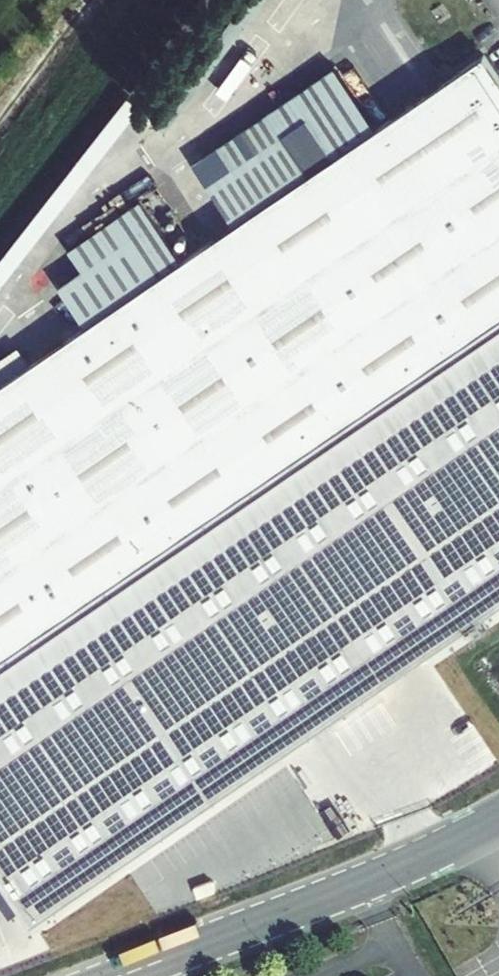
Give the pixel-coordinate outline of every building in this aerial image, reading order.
[(487,49),(114,302),(245,488),(384,393),(498,315),(498,67),(487,49)] [(245,488),(114,302),(0,379),(0,657),(117,577),(245,488)] [(384,393),(245,488),(117,577),(0,657),(0,870),(32,918),(498,601),(498,315),(384,393)]
